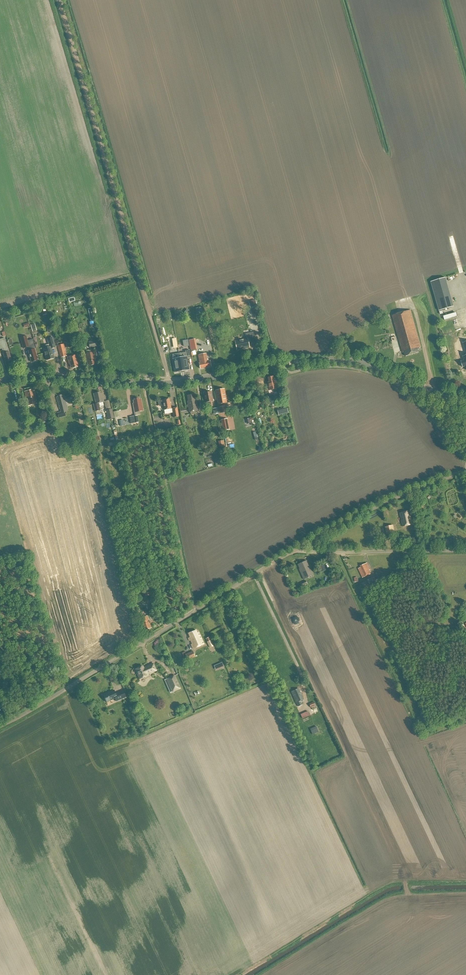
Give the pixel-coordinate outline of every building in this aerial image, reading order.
[(454,307),(446,278),(431,282),(439,311),(454,307)] [(418,350),(421,347),(410,310),(392,316),(402,351),(404,350),(406,357),(419,353),(418,350)] [(175,330),(182,328),(179,312),(172,313),(175,330)] [(247,338),(235,341),(237,351),(250,348),(249,345),(257,343),(255,332),(246,334),(247,338)] [(24,348),(28,347),(29,347),(27,341),(26,337),(21,338),(24,348)] [(47,339),(48,342),(49,345),(45,346),(46,348),(44,349),(47,361),(54,359),(52,349),(55,348),(56,348),(53,337),(47,339)] [(29,347),(28,347),(29,351),(28,351),(29,356),(30,358),(31,362),(38,360),(35,349),(36,349),(33,339),(27,341),(29,347)] [(94,365),(97,364),(94,352),(94,353),(93,348),(98,347),(96,341),(89,343),(91,353),(85,354),(88,366),(90,366),(94,365)] [(60,358),(66,356),(64,348),(65,348),(64,345),(57,346),(60,358)] [(6,362),(11,361),(10,357),(9,352),(8,352),(7,347),(2,348),(4,353),(3,354),(4,357),(5,357),(6,362)] [(186,357),(180,358),(182,372),(189,371),(187,359),(191,358),(189,350),(185,351),(186,357)] [(177,359),(173,359),(175,373),(182,372),(180,358),(179,354),(176,354),(177,359)] [(200,363),(199,363),(200,369),(211,367),(210,361),(209,361),(209,358),(207,359),(206,354),(199,355),(200,360),(199,360),(200,363)] [(67,357),(69,365),(70,365),(70,367),(72,367),(73,369),(80,367),(78,358),(77,358),(77,355),(67,357)] [(269,391),(277,389),(275,380),(274,381),(273,377),(268,378),(269,383),(268,384),(269,391)] [(218,405),(227,403),(224,389),(216,391),(218,405)] [(25,399),(27,406),(38,404),(35,391),(32,391),(32,390),(24,392),(26,399),(25,399)] [(212,402),(213,402),(211,392),(208,393),(207,393),(204,393),(205,399),(205,400),(205,402),(206,402),(206,403),(209,402),(210,407),(213,406),(212,402)] [(100,393),(93,394),(96,404),(94,405),(95,412),(100,411),(98,404),(104,402),(102,394),(100,394),(100,393)] [(57,413),(58,418),(67,416),(65,412),(66,411),(65,407),(67,407),(64,396),(62,396),(62,395),(57,396),(58,397),(56,398),(59,409),(61,408),(62,412),(57,413)] [(189,413),(198,411),(196,400),(195,400),(194,395),(187,396),(188,402),(187,402),(189,413)] [(139,400),(139,398),(134,399),(134,401),(133,401),(134,404),(133,404),(135,415),(140,414),(140,412),(143,411),(141,399),(139,400)] [(171,409),(169,399),(162,400),(163,401),(160,401),(159,403),(159,406),(160,406),(163,406),(164,410),(171,409)] [(110,410),(106,411),(108,420),(114,419),(112,409),(110,410)] [(138,416),(130,417),(131,424),(139,423),(138,416)] [(229,430),(227,419),(221,420),(223,431),(229,430)] [(403,527),(413,525),(410,511),(400,513),(403,527)] [(304,580),(313,576),(306,561),(300,564),(302,568),(299,569),(304,580)] [(363,578),(371,574),(369,571),(370,570),(367,563),(360,566),(361,568),(358,569),(363,578)] [(155,595),(155,594),(156,594),(155,588),(145,590),(146,595),(150,595),(151,596),(155,595)] [(144,617),(144,616),(140,617),(141,623),(143,631),(149,629),(149,627),(151,626),(150,623),(150,621),(149,622),(147,616),(144,617)] [(193,649),(204,645),(199,633),(197,633),(196,631),(190,633),(191,635),(189,635),(191,638),(189,639),(193,649)] [(188,660),(195,657),(193,651),(186,655),(188,660)] [(143,666),(136,670),(140,679),(148,676),(147,675),(156,671),(153,664),(144,669),(143,666)] [(182,689),(176,676),(167,679),(173,693),(182,689)] [(299,689),(291,692),(296,703),(300,701),(303,700),(299,689)] [(114,690),(103,695),(106,703),(115,699),(116,701),(126,697),(123,691),(116,694),(114,690)] [(319,732),(316,726),(310,729),(313,735),(319,732)]
